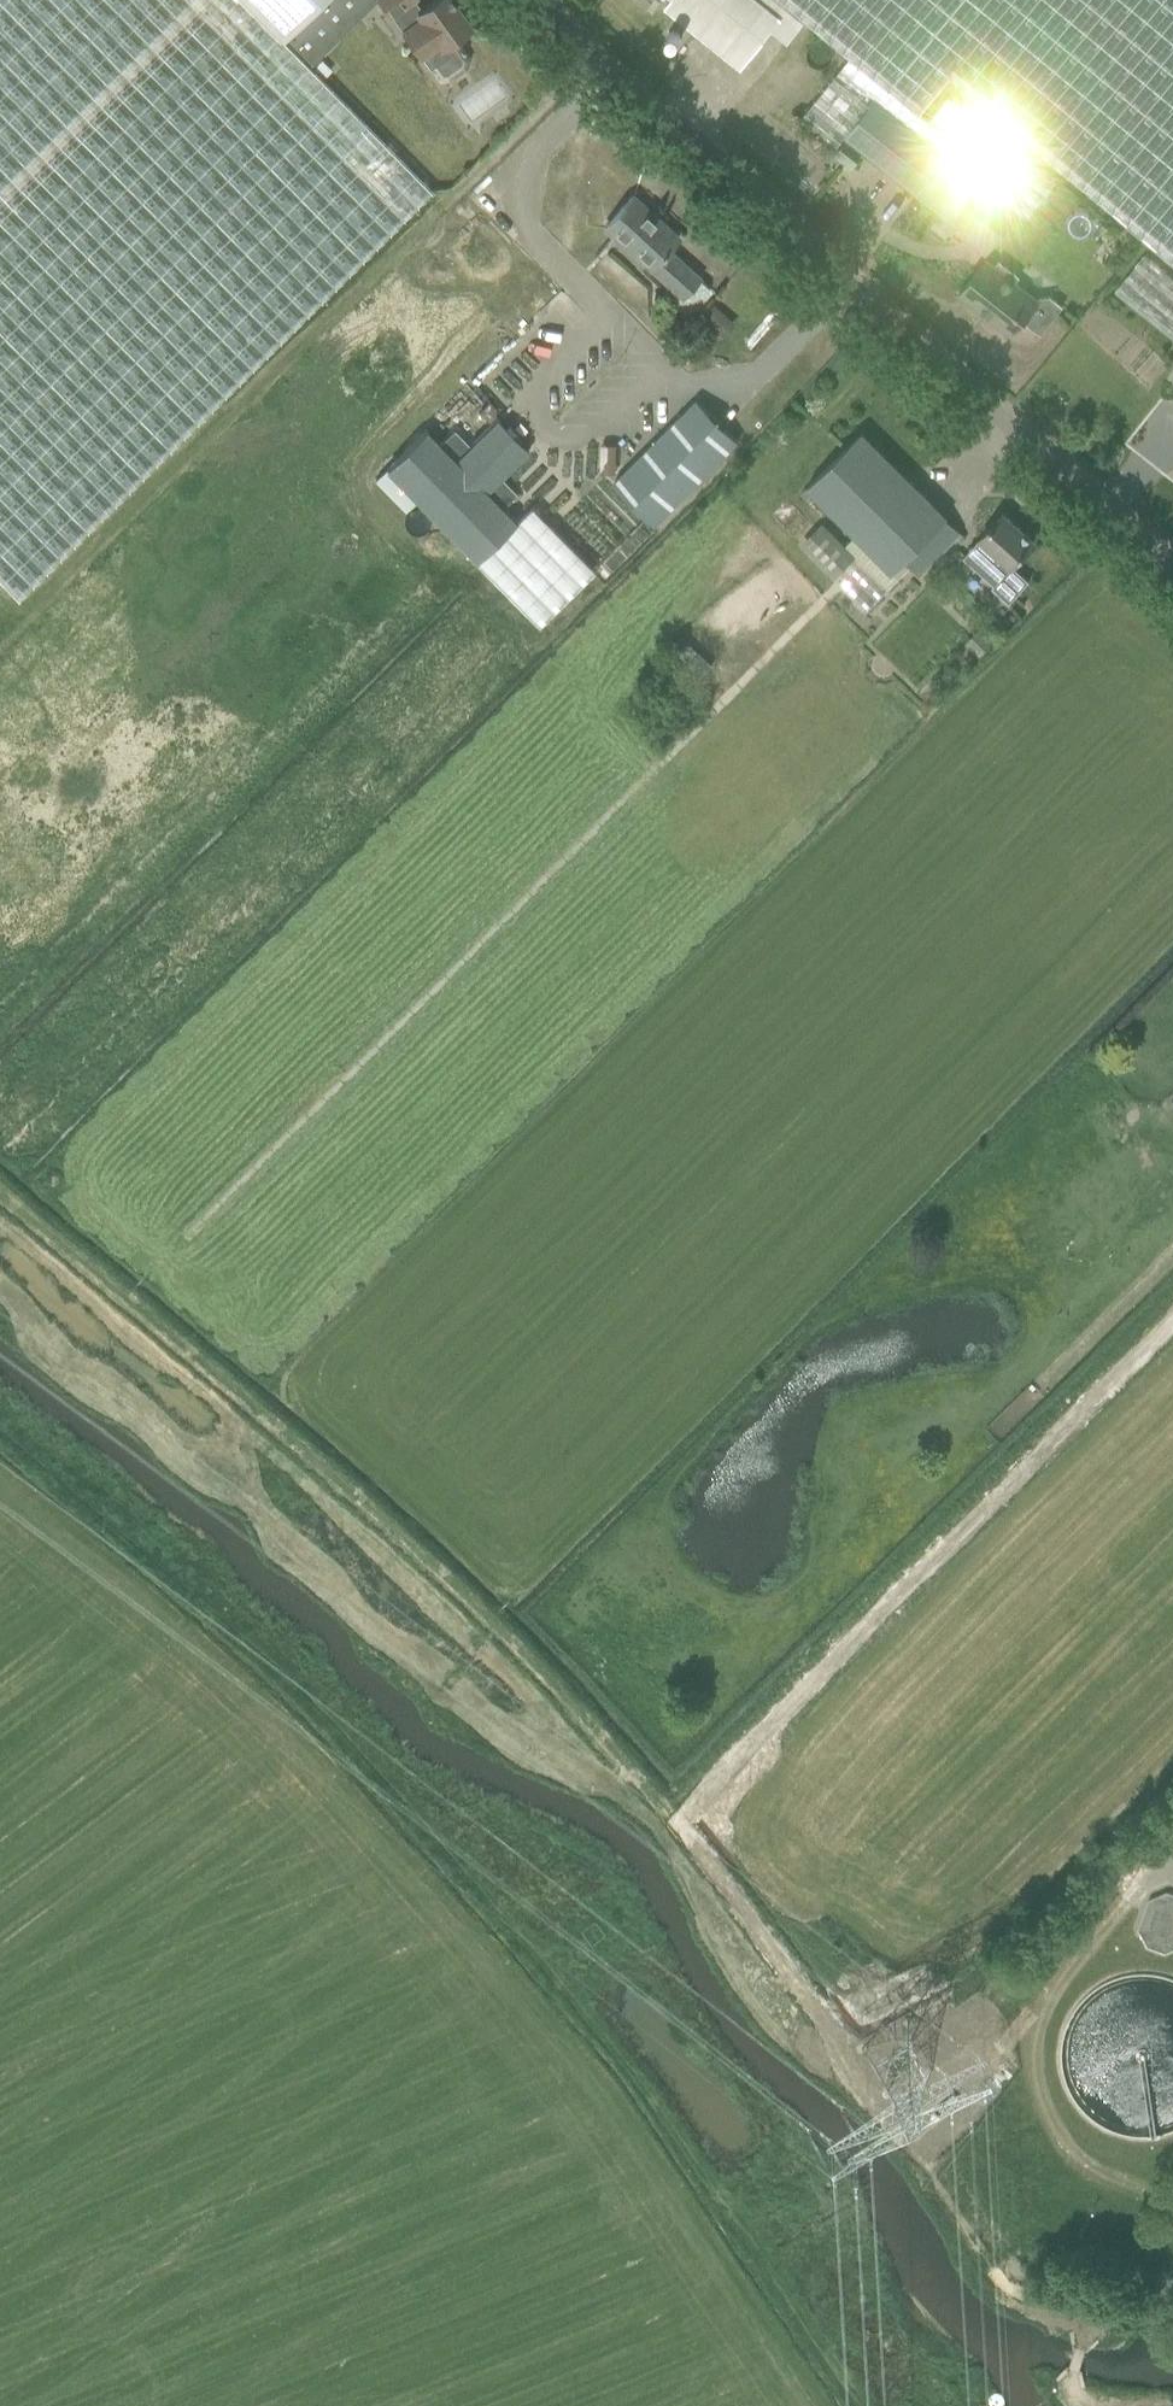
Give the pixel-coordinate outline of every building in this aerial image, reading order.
[(323,81),(308,65),(283,39),(314,8),(322,0),(0,0),(0,580),(18,598),(431,191),(365,123),(323,81)] [(390,16),(391,15),(429,68),(433,65),(441,77),(449,77),(464,66),(465,60),(451,41),(471,27),(451,0),(434,0),(421,9),(414,0),(378,0),(390,16)] [(663,6),(740,70),(771,32),(785,44),(803,23),(774,0),(668,0),(663,6)] [(922,110),(949,76),(1172,267),(1172,0),(786,0),(922,110)] [(314,8),(283,39),(308,65),(340,34),(314,8)] [(850,56),(849,58),(802,116),(837,144),(844,135),(962,229),(958,234),(987,258),(1021,215),(1025,219),(1055,182),(949,95),(930,118),(850,56)] [(650,268),(682,298),(700,277),(667,249),(678,238),(677,237),(674,239),(650,217),(652,214),(632,196),(604,227),(650,268)] [(1113,290),(1172,338),(1172,278),(1143,253),(1113,290)] [(1012,334),(1024,319),(1040,333),(1061,306),(1049,296),(1039,298),(1037,301),(1014,282),(1017,278),(997,262),(994,267),(986,260),(960,293),(1012,334)] [(712,304),(699,319),(710,329),(724,314),(712,304)] [(655,524),(737,442),(696,400),(614,482),(655,524)] [(425,429),(374,479),(404,510),(414,500),(537,624),(593,569),(531,506),(516,521),(515,522),(500,507),(514,493),(499,478),(523,454),(493,423),(469,447),(453,432),(440,445),(425,429)] [(947,518),(860,432),(807,486),(808,487),(801,494),(805,498),(812,491),(856,534),(844,546),(824,526),(803,547),(866,610),(911,565),(905,560),(947,518)] [(1003,513),(962,558),(993,586),(992,587),(1008,603),(1029,580),(1012,565),(1018,559),(1034,541),(1003,513)] [(981,630),(965,646),(978,658),(993,643),(981,630)] [(1168,1892),(1150,1900),(1139,1928),(1148,1947),(1166,1954),(1172,1951),(1172,1894),(1168,1892)]
